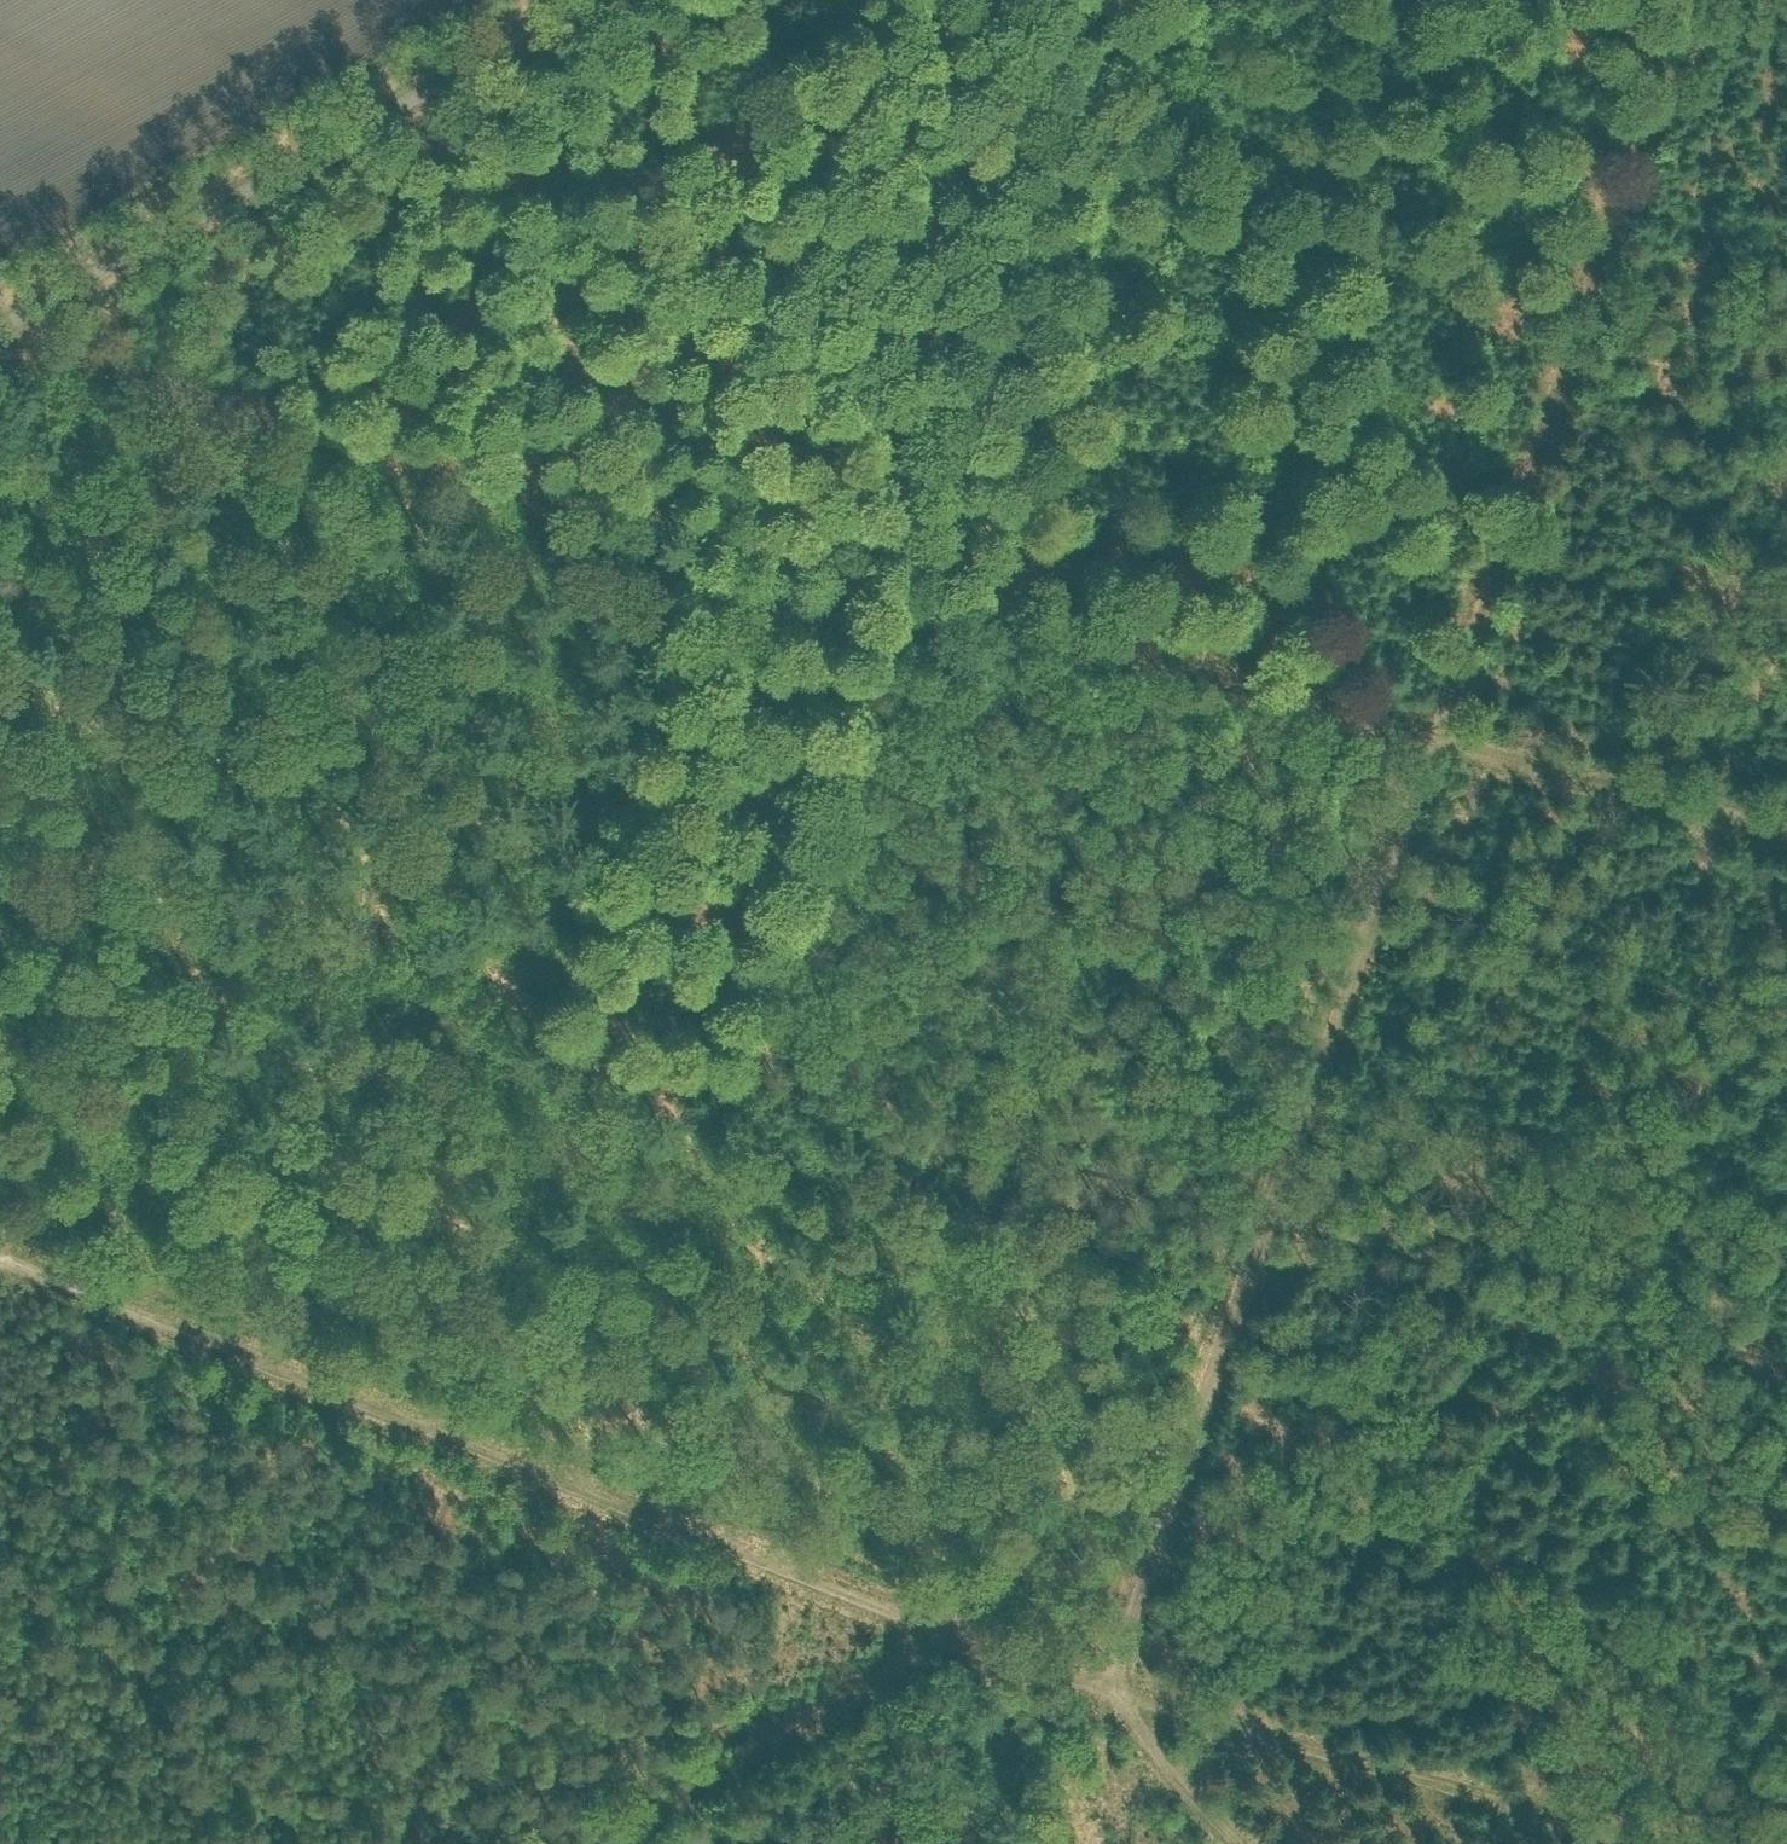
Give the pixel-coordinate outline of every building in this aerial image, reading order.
[(727,150),(725,116),(694,117),(695,151),(727,150)]
